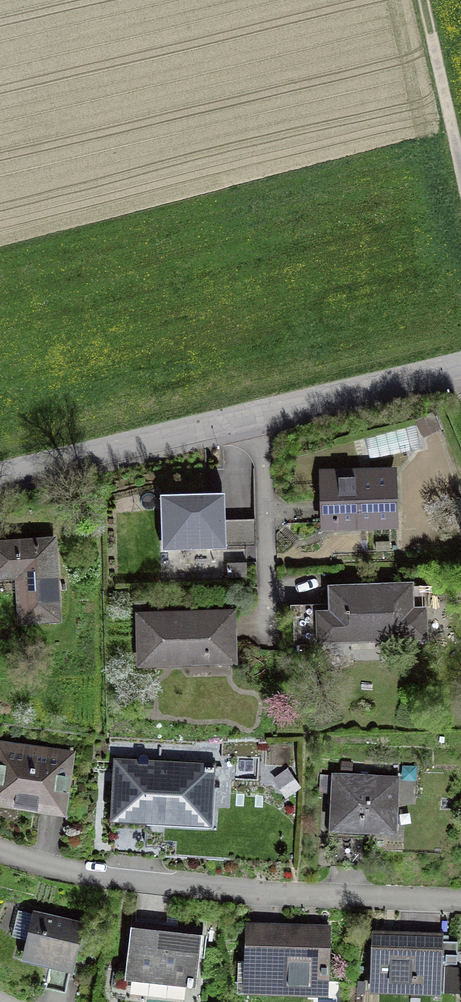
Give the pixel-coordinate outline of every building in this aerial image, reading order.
[(442,426),(435,410),(416,419),(424,435),(442,426)] [(402,463),(323,466),(326,527),(404,524),(402,463)] [(225,547),(224,489),(161,491),(161,548),(225,547)] [(0,538),(0,578),(19,576),(23,623),(66,619),(60,533),(0,538)] [(419,588),(321,591),(322,617),(307,617),(309,650),(421,647),(419,588)] [(240,608),(138,612),(140,663),(242,659),(240,608)] [(82,747),(0,736),(0,803),(73,813),(82,747)] [(137,754),(118,753),(115,817),(221,823),(224,759),(155,755),(155,760),(136,759),(137,754)] [(294,789),(280,771),(265,782),(279,800),(294,789)] [(407,776),(340,771),(336,826),(403,831),(407,776)] [(35,964),(72,973),(91,977),(102,928),(88,925),(88,923),(47,914),(35,964)] [(336,924),(251,922),(249,994),(334,996),(336,924)] [(181,934),(138,928),(130,980),(199,990),(207,931),(182,927),(181,934)] [(446,936),(376,935),(375,997),(445,998),(446,936)]
